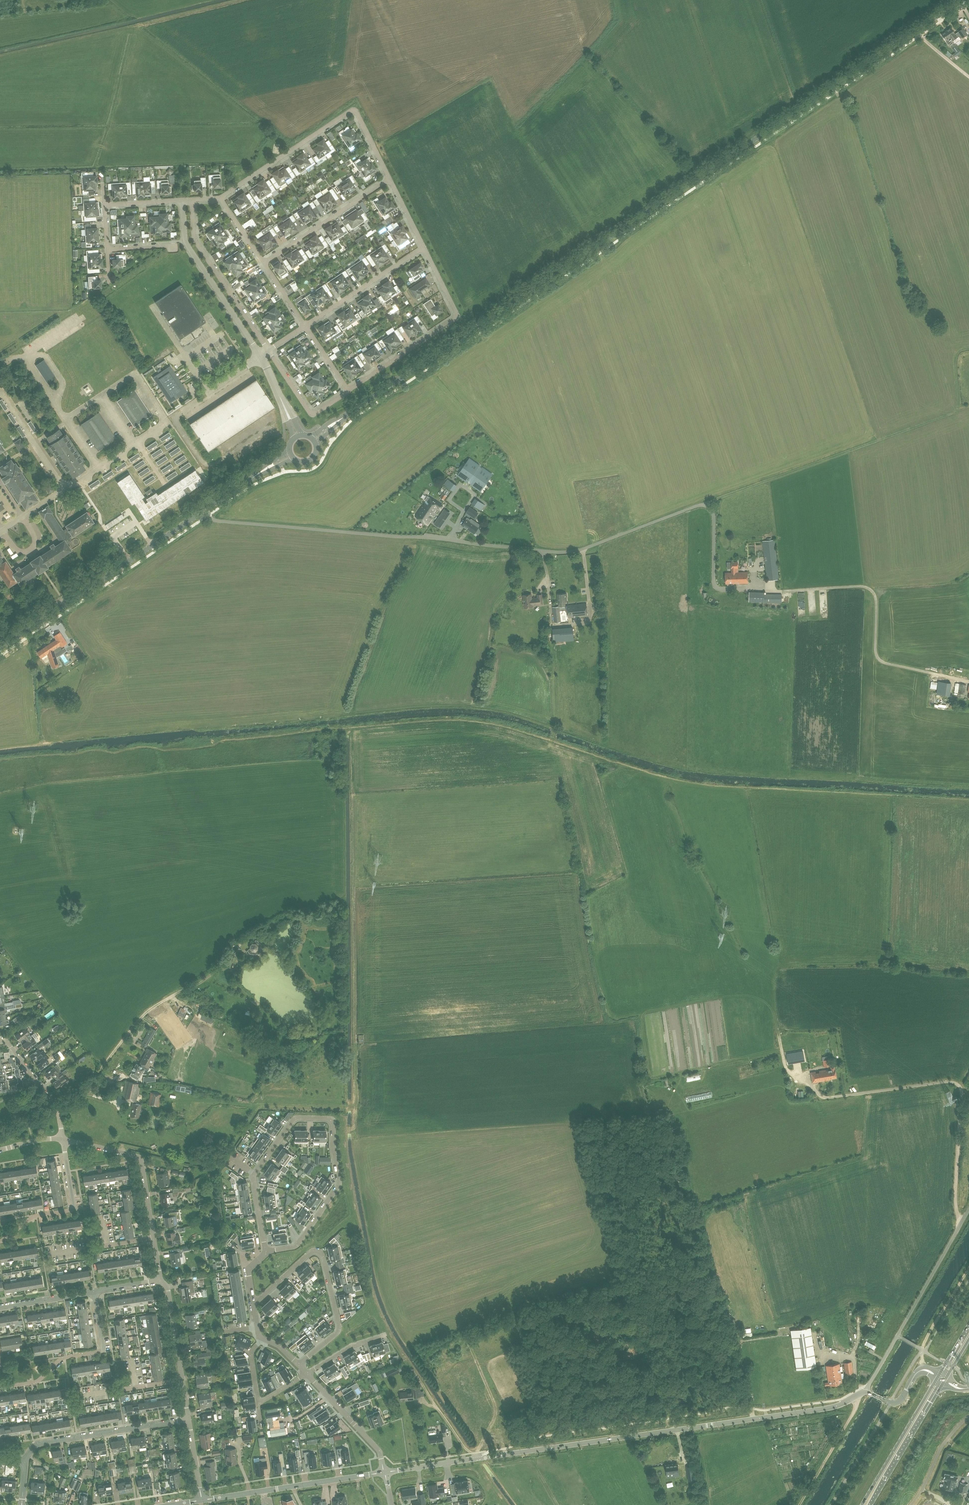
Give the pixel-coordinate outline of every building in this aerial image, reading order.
[(950,28),(946,31),(950,38),(951,38),(953,40),(957,37),(950,28)] [(958,32),(962,38),(967,35),(963,29),(958,32)] [(953,42),(951,43),(949,40),(951,38),(950,38),(946,31),(941,34),(948,45),(950,44),(954,48),(952,49),(955,53),(954,53),(956,57),(959,55),(961,54),(953,42)] [(357,134),(353,128),(350,130),(348,126),(346,127),(346,128),(345,128),(345,129),(344,130),(343,129),(338,133),(344,142),(357,134)] [(327,134),(331,141),(335,138),(330,132),(327,134)] [(361,139),(357,134),(344,142),(351,151),(356,148),(353,144),(361,139)] [(323,140),(317,144),(326,156),(335,150),(332,145),(328,148),(323,140)] [(319,146),(313,149),(317,155),(313,158),(316,162),(320,160),(319,158),(324,154),(326,156),(317,144),(319,146)] [(303,153),(298,157),(306,170),(315,163),(312,158),(308,161),(303,153)] [(298,157),(292,161),(297,168),(293,171),(297,176),(306,170),(298,157)] [(372,164),(368,158),(360,163),(358,159),(353,163),(359,172),(372,164)] [(376,169),(372,164),(359,172),(366,181),(370,178),(368,174),(376,169)] [(283,166),(278,170),(286,183),(295,177),(292,172),(288,174),(283,166)] [(278,170),(272,174),(277,182),(273,184),(277,189),(286,183),(278,170)] [(81,172),(82,184),(97,183),(97,176),(88,177),(87,172),(81,172)] [(213,175),(208,175),(209,183),(214,183),(214,187),(221,187),(220,177),(214,177),(213,175)] [(352,175),(343,181),(351,194),(357,190),(351,183),(355,180),(352,175)] [(192,183),(192,191),(202,190),(201,185),(206,185),(205,177),(200,178),(201,182),(192,183)] [(157,188),(162,188),(162,193),(171,192),(171,186),(169,187),(168,180),(157,181),(157,188)] [(263,180),(258,183),(266,196),(275,190),(272,185),(268,187),(263,180)] [(137,197),(144,196),(143,181),(132,182),(132,188),(137,188),(137,197)] [(143,181),(144,196),(151,196),(150,187),(155,187),(154,181),(143,181)] [(343,181),(333,188),(336,193),(340,190),(344,196),(349,192),(351,194),(343,181)] [(130,182),(119,183),(120,198),(127,198),(126,188),(131,188),(130,182)] [(97,190),(97,183),(82,184),(84,184),(85,190),(82,190),(83,195),(89,195),(88,190),(97,190)] [(119,183),(108,184),(108,190),(113,189),(113,198),(120,198),(119,183)] [(258,183),(252,187),(257,195),(254,197),(257,202),(266,196),(258,183)] [(332,188),(323,195),(331,207),(337,203),(332,196),(335,193),(332,188)] [(244,193),(238,197),(246,209),(256,203),(252,198),(249,201),(244,193)] [(331,207),(323,195),(313,201),(317,206),(320,203),(324,209),(329,205),(331,207)] [(237,216),(241,213),(246,209),(238,197),(232,200),(237,208),(234,211),(237,216)] [(372,201),(378,210),(391,202),(389,203),(385,197),(380,201),(377,198),(372,201)] [(89,203),(89,198),(83,199),(83,205),(79,206),(79,210),(84,210),(99,209),(98,202),(89,203)] [(312,202),(303,208),(311,220),(317,217),(312,209),(315,207),(312,202)] [(378,210),(385,220),(381,222),(384,226),(392,220),(387,213),(395,207),(391,202),(378,210)] [(297,211),(293,214),(297,219),(300,217),(305,224),(311,220),(303,208),(304,210),(299,213),(297,211)] [(99,216),(99,209),(84,210),(84,221),(90,221),(90,216),(99,216)] [(356,209),(350,213),(359,225),(368,219),(365,214),(361,216),(356,209)] [(350,213),(344,216),(350,224),(346,226),(349,231),(359,225),(350,213)] [(150,217),(151,225),(160,224),(160,214),(160,217),(150,217)] [(167,214),(160,214),(160,224),(170,223),(168,223),(167,214)] [(292,215),(283,221),(291,234),(297,230),(292,222),(296,220),(292,215)] [(117,219),(118,227),(127,226),(127,216),(127,219),(117,219)] [(134,216),(127,216),(127,226),(137,225),(135,225),(134,216)] [(286,237),(291,234),(283,221),(282,220),(277,224),(277,225),(273,227),(277,232),(281,230),(286,237)] [(219,222),(212,226),(218,235),(226,229),(224,230),(219,222)] [(336,222),(330,226),(339,238),(348,232),(345,227),(341,230),(336,222)] [(171,231),(170,223),(160,224),(161,234),(161,231),(171,231)] [(388,230),(387,231),(393,240),(406,232),(402,226),(396,230),(393,225),(394,224),(393,223),(386,227),(388,230)] [(85,236),(98,235),(98,228),(91,229),(91,224),(85,225),(85,229),(87,229),(88,235),(85,236)] [(154,234),(161,234),(160,224),(151,225),(153,225),(154,234)] [(137,225),(127,226),(128,236),(128,237),(138,236),(137,225)] [(121,236),(128,236),(127,226),(118,227),(120,227),(121,236)] [(206,234),(210,240),(218,235),(212,226),(212,227),(214,229),(206,234)] [(330,226),(325,230),(330,237),(326,240),(331,247),(335,244),(334,242),(339,238),(330,226)] [(272,228),(263,234),(271,247),(277,243),(272,236),(276,233),(272,228)] [(230,235),(226,229),(218,235),(223,243),(227,240),(226,238),(230,235)] [(410,242),(408,239),(404,233),(406,232),(393,240),(400,249),(404,246),(405,245),(406,245),(410,242)] [(263,234),(257,238),(266,251),(271,247),(263,234)] [(364,234),(355,241),(357,244),(366,238),(364,234)] [(98,242),(98,235),(85,236),(86,247),(92,247),(92,242),(98,242)] [(217,247),(223,243),(218,235),(210,240),(213,245),(215,244),(217,247)] [(316,235),(310,239),(319,252),(328,245),(325,240),(321,243),(316,235)] [(310,239),(305,243),(310,250),(306,253),(309,258),(319,252),(310,239)] [(384,244),(375,250),(384,263),(389,259),(384,251),(388,249),(384,244)] [(296,249),(290,252),(299,265),(298,263),(303,259),(304,261),(308,259),(305,254),(301,256),(296,249)] [(86,251),(87,262),(102,261),(102,254),(92,255),(92,250),(86,251)] [(378,267),(384,263),(375,250),(366,257),(369,261),(373,259),(378,267)] [(237,251),(231,255),(237,263),(245,257),(243,259),(237,251)] [(290,252),(285,256),(290,264),(286,266),(289,271),(299,265),(290,252)] [(118,259),(113,260),(113,267),(126,266),(125,254),(118,255),(118,259)] [(224,262),(229,268),(237,263),(231,255),(232,257),(224,262)] [(249,264),(245,257),(237,263),(242,271),(241,269),(249,264)] [(365,257),(355,263),(364,276),(367,274),(366,272),(368,270),(364,265),(368,262),(365,257)] [(102,268),(102,261),(87,262),(88,273),(94,273),(93,268),(102,268)] [(278,261),(272,265),(281,277),(288,272),(283,264),(281,265),(278,261)] [(229,268),(229,269),(231,267),(236,275),(242,271),(237,263),(229,268)] [(358,280),(364,276),(355,263),(346,270),(349,275),(353,272),(358,280)] [(424,269),(420,263),(410,270),(413,275),(412,277),(414,281),(421,277),(418,273),(424,269)] [(345,271),(335,277),(344,289),(350,286),(344,278),(348,275),(345,271)] [(96,276),(88,276),(89,288),(101,287),(101,280),(96,281),(96,276)] [(338,293),(344,289),(335,277),(326,283),(329,288),(333,285),(338,293)] [(256,279),(250,283),(256,291),(264,286),(262,287),(256,279)] [(420,291),(430,285),(426,279),(410,289),(416,298),(421,294),(420,291)] [(388,281),(383,285),(391,297),(401,291),(397,286),(394,289),(388,281)] [(247,287),(243,290),(247,297),(256,291),(250,283),(246,286),(247,287)] [(325,284),(316,290),(324,303),(330,299),(325,291),(328,289),(325,284)] [(181,285),(155,302),(163,315),(162,316),(183,347),(201,336),(200,334),(205,331),(201,325),(206,322),(181,285)] [(383,285),(377,289),(382,296),(379,299),(382,304),(391,297),(383,285)] [(268,292),(264,286),(256,291),(261,299),(260,297),(268,292)] [(318,306),(324,303),(316,290),(315,290),(317,292),(312,296),(310,294),(306,296),(310,301),(313,299),(318,306)] [(255,303),(261,299),(256,291),(247,297),(248,297),(250,295),(255,303)] [(369,294),(363,298),(371,311),(381,304),(377,300),(374,302),(369,294)] [(304,313),(310,309),(307,305),(309,304),(305,297),(297,302),(300,306),(298,308),(301,313),(303,311),(304,313)] [(363,298),(357,302),(362,310),(359,312),(362,317),(371,311),(363,298)] [(433,302),(430,299),(423,304),(431,316),(433,319),(437,316),(436,315),(442,311),(438,305),(435,307),(432,303),(433,302)] [(274,320),(283,314),(282,314),(280,315),(275,307),(269,311),(274,320)] [(349,308),(343,311),(351,324),(361,318),(357,313),(354,315),(349,308)] [(266,325),(274,320),(269,311),(270,313),(262,319),(266,325)] [(343,311),(337,315),(342,323),(339,325),(342,330),(351,324),(343,311)] [(283,314),(274,320),(280,328),(279,326),(287,320),(283,314)] [(417,316),(407,322),(416,334),(421,331),(416,323),(420,321),(417,316)] [(266,325),(268,324),(274,332),(280,328),(274,320),(266,325)] [(329,321),(323,325),(332,337),(341,331),(338,326),(334,329),(329,321)] [(414,333),(416,335),(416,334),(407,322),(409,324),(403,328),(402,326),(398,328),(401,333),(405,331),(409,336),(414,333)] [(318,328),(326,341),(332,337),(323,325),(318,328)] [(397,329),(388,335),(396,348),(402,344),(397,336),(400,334),(397,329)] [(385,344),(390,351),(396,348),(388,335),(378,341),(382,346),(385,344)] [(377,342),(368,348),(375,359),(376,361),(382,357),(377,350),(380,347),(377,342)] [(300,344),(294,349),(299,357),(307,351),(305,352),(300,344)] [(365,357),(369,363),(375,359),(368,348),(358,355),(362,360),(365,357)] [(287,356),(291,362),(299,357),(294,349),(295,351),(287,356)] [(311,357),(307,351),(299,357),(305,365),(303,363),(311,357)] [(357,355),(348,362),(356,374),(362,370),(357,363),(360,360),(357,355)] [(291,362),(293,361),(298,369),(305,365),(299,357),(291,362)] [(36,366),(48,383),(56,378),(45,360),(36,366)] [(342,365),(351,378),(356,374),(348,362),(342,365)] [(153,378),(170,403),(187,392),(170,366),(153,378)] [(144,376),(154,369),(153,368),(143,374),(144,376)] [(319,373),(313,377),(318,385),(326,380),(326,379),(324,381),(319,373)] [(308,378),(310,381),(306,384),(310,390),(318,385),(313,377),(311,375),(308,378)] [(190,424),(209,452),(275,408),(256,380),(190,424)] [(330,386),(326,380),(318,385),(323,393),(324,393),(322,391),(330,386)] [(317,397),(323,393),(318,385),(310,390),(312,389),(317,397)] [(135,390),(117,402),(134,427),(152,416),(135,390)] [(116,440),(99,414),(81,426),(98,451),(116,440)] [(74,477),(85,469),(81,463),(84,461),(66,435),(64,436),(59,430),(47,438),(52,444),(49,446),(66,473),(69,471),(74,477)] [(21,439),(14,443),(21,455),(28,450),(21,439)] [(170,449),(178,443),(176,440),(168,447),(170,449)] [(482,467),(470,458),(458,476),(469,484),(482,467)] [(34,493),(35,492),(19,466),(19,467),(16,463),(14,464),(12,459),(0,467),(0,472),(3,477),(1,479),(5,484),(6,483),(18,503),(20,502),(26,510),(39,501),(34,493)] [(493,475),(482,467),(469,484),(481,492),(493,475)] [(144,497),(129,474),(117,482),(132,504),(135,503),(145,518),(142,520),(146,525),(152,520),(151,518),(204,482),(196,470),(159,494),(158,492),(146,500),(147,502),(145,503),(141,498),(144,497)] [(49,494),(54,490),(55,490),(50,482),(44,486),(49,494)] [(428,524),(435,514),(439,508),(440,509),(443,506),(428,496),(425,500),(426,500),(415,516),(428,524)] [(87,512),(66,526),(68,528),(64,531),(53,514),(54,513),(48,506),(39,512),(44,520),(45,519),(60,542),(55,546),(53,543),(49,545),(51,548),(41,555),(41,554),(30,561),(31,562),(20,568),(19,566),(15,568),(17,571),(14,573),(6,561),(4,562),(3,561),(1,557),(3,556),(0,552),(0,579),(1,581),(4,580),(9,587),(18,582),(20,585),(39,573),(49,567),(48,566),(72,550),(68,544),(72,542),(70,538),(73,536),(73,537),(94,523),(87,512)] [(479,513),(470,508),(467,513),(476,518),(479,513)] [(445,509),(440,516),(445,520),(450,512),(445,509)] [(439,527),(445,520),(440,516),(434,524),(439,527)] [(471,520),(467,518),(464,523),(467,525),(465,528),(475,534),(479,527),(470,521),(471,520)] [(108,530),(111,534),(118,529),(115,525),(108,530)] [(775,540),(763,541),(767,581),(779,579),(775,540)] [(731,573),(725,573),(725,583),(733,583),(748,583),(747,572),(738,572),(737,562),(731,562),(731,573)] [(749,592),(749,602),(763,602),(763,603),(782,604),(782,594),(764,593),(764,591),(749,592)] [(588,614),(587,604),(565,606),(565,601),(567,601),(566,597),(567,597),(567,594),(566,594),(566,593),(558,594),(559,606),(553,607),(555,622),(561,622),(559,608),(567,608),(568,617),(575,617),(575,615),(588,614)] [(525,608),(533,607),(533,605),(543,604),(542,594),(538,595),(538,598),(532,598),(531,594),(523,595),(525,608)] [(574,640),(573,628),(552,630),(553,642),(574,640)] [(67,643),(60,632),(54,636),(56,639),(37,652),(41,658),(48,654),(52,668),(59,666),(55,654),(62,649),(61,647),(67,643)] [(953,683),(952,692),(964,694),(966,684),(953,683)] [(251,946),(251,948),(252,949),(249,952),(250,953),(256,954),(260,951),(261,945),(257,941),(255,941),(255,942),(253,942),(253,944),(251,946)] [(231,951),(236,955),(241,949),(236,945),(231,951)] [(0,1017),(0,1024),(9,1022),(8,1019),(6,1019),(6,1016),(0,1017)] [(24,1038),(26,1039),(31,1036),(30,1036),(29,1034),(25,1028),(16,1036),(20,1041),(24,1038)] [(151,1028),(142,1044),(144,1046),(145,1043),(148,1045),(156,1030),(151,1028)] [(35,1032),(30,1036),(31,1036),(26,1039),(27,1042),(23,1045),(27,1050),(37,1043),(34,1039),(38,1036),(35,1032)] [(47,1038),(42,1042),(46,1047),(51,1043),(47,1039),(47,1038)] [(147,1052),(140,1063),(141,1063),(145,1065),(148,1067),(157,1053),(147,1048),(146,1051),(147,1052)] [(38,1057),(40,1059),(46,1054),(43,1051),(41,1052),(38,1049),(30,1055),(34,1060),(38,1057)] [(57,1061),(61,1057),(64,1056),(60,1051),(53,1056),(57,1061)] [(40,1059),(42,1061),(38,1064),(41,1069),(49,1063),(47,1060),(49,1058),(46,1054),(40,1059)] [(75,1066),(85,1058),(84,1056),(73,1064),(75,1066)] [(134,1068),(130,1075),(138,1080),(139,1078),(139,1077),(142,1072),(145,1068),(147,1070),(148,1067),(145,1065),(141,1063),(140,1063),(139,1065),(136,1063),(134,1067),(134,1068)] [(54,1067),(45,1074),(49,1079),(53,1075),(55,1077),(60,1074),(61,1072),(60,1070),(57,1065),(54,1067)] [(830,1067),(831,1069),(810,1073),(812,1083),(830,1080),(830,1079),(836,1078),(835,1069),(834,1069),(834,1067),(830,1067)] [(57,1080),(53,1083),(57,1088),(61,1085),(62,1087),(70,1081),(66,1077),(65,1077),(64,1075),(63,1075),(64,1074),(68,1072),(66,1069),(65,1070),(61,1072),(60,1074),(55,1077),(57,1080)] [(140,1084),(126,1081),(122,1099),(133,1101),(130,1116),(139,1118),(141,1104),(136,1103),(140,1084)] [(194,1087),(179,1084),(178,1090),(193,1092),(194,1087)] [(151,1092),(148,1104),(159,1106),(161,1094),(151,1092)] [(278,1129),(281,1124),(272,1118),(268,1123),(269,1123),(278,1129)] [(278,1129),(269,1123),(266,1128),(274,1134),(278,1129)] [(262,1133),(259,1138),(267,1144),(271,1139),(262,1133)] [(259,1138),(258,1137),(254,1142),(263,1149),(267,1144),(259,1138)] [(263,1149),(254,1142),(251,1147),(260,1154),(263,1149)] [(260,1154),(251,1147),(247,1152),(256,1159),(260,1154)] [(282,1148),(279,1154),(289,1161),(292,1156),(282,1148)] [(285,1166),(289,1161),(279,1154),(275,1159),(285,1166)] [(271,1163),(268,1169),(278,1176),(282,1171),(271,1163)] [(313,1167),(309,1164),(304,1171),(308,1174),(313,1167)] [(278,1176),(268,1169),(264,1174),(274,1181),(278,1176)] [(159,1186),(170,1184),(168,1172),(157,1174),(159,1186)] [(331,1183),(321,1176),(317,1181),(318,1182),(319,1182),(328,1188),(331,1183)] [(248,1187),(247,1181),(235,1183),(236,1189),(238,1189),(248,1187)] [(324,1193),(328,1188),(319,1182),(318,1182),(315,1187),(324,1193)] [(321,1198),(311,1191),(307,1197),(309,1198),(317,1203),(321,1198)] [(160,1194),(162,1206),(171,1205),(170,1197),(171,1197),(171,1193),(160,1194)] [(276,1199),(275,1193),(264,1195),(265,1201),(276,1199)] [(317,1203),(309,1198),(305,1203),(314,1209),(317,1203)] [(310,1214),(302,1208),(304,1205),(298,1202),(296,1204),(300,1207),(296,1212),(297,1212),(307,1219),(310,1214)] [(252,1211),(251,1205),(239,1207),(240,1213),(252,1211)] [(164,1217),(166,1226),(177,1224),(176,1219),(180,1218),(179,1211),(169,1213),(169,1216),(164,1217)] [(303,1224),(307,1219),(297,1212),(294,1217),(303,1224)] [(191,1222),(202,1220),(200,1213),(189,1216),(191,1222)] [(185,1231),(184,1228),(174,1230),(174,1232),(167,1233),(169,1245),(177,1244),(180,1243),(181,1246),(185,1245),(184,1242),(181,1243),(179,1234),(175,1235),(175,1232),(179,1231),(179,1232),(185,1231)] [(287,1241),(285,1228),(279,1229),(279,1232),(281,1242),(287,1241)] [(253,1235),(246,1236),(248,1247),(254,1246),(253,1235)] [(328,1248),(329,1254),(341,1251),(340,1245),(328,1248)] [(223,1254),(224,1260),(225,1260),(237,1258),(236,1251),(223,1254)] [(343,1257),(341,1251),(329,1254),(331,1260),(343,1257)] [(175,1253),(170,1254),(172,1266),(181,1264),(181,1263),(180,1257),(183,1256),(182,1253),(181,1252),(179,1252),(177,1253),(175,1253)] [(307,1265),(302,1270),(311,1279),(315,1275),(307,1265)] [(347,1275),(345,1269),(333,1271),(335,1278),(346,1275),(347,1275)] [(311,1279),(302,1270),(298,1274),(306,1283),(311,1279)] [(346,1275),(335,1278),(336,1284),(347,1281),(346,1275)] [(192,1281),(185,1282),(182,1282),(183,1287),(179,1288),(180,1293),(181,1293),(183,1302),(191,1300),(189,1288),(193,1287),(192,1281)] [(297,1291),(289,1282),(284,1286),(292,1295),(297,1291)] [(292,1295),(284,1286),(280,1290),(288,1300),(292,1295)] [(148,1303),(158,1301),(157,1296),(153,1297),(153,1293),(147,1294),(148,1303)] [(345,1294),(339,1295),(340,1301),(351,1299),(352,1299),(351,1293),(345,1294)] [(271,1298),(266,1303),(274,1312),(279,1308),(271,1298)] [(351,1299),(340,1301),(342,1308),(353,1305),(351,1299)] [(274,1312),(266,1303),(261,1307),(270,1316),(274,1312)] [(146,1318),(146,1322),(157,1321),(156,1313),(148,1314),(140,1316),(141,1319),(146,1318)] [(35,1322),(34,1314),(28,1315),(29,1323),(32,1323),(33,1325),(34,1325),(34,1328),(36,1328),(36,1324),(35,1322)] [(199,1317),(198,1314),(186,1316),(187,1328),(191,1327),(192,1328),(197,1327),(197,1326),(195,1317),(199,1317)] [(11,1315),(5,1316),(6,1324),(9,1323),(10,1326),(11,1329),(13,1329),(13,1325),(12,1323),(11,1315)] [(331,1328),(323,1319),(318,1323),(319,1324),(327,1332),(331,1328)] [(159,1328),(157,1321),(146,1322),(147,1326),(142,1327),(143,1331),(159,1328)] [(322,1336),(327,1332),(319,1324),(314,1328),(322,1336)] [(311,1333),(306,1326),(303,1328),(308,1335),(311,1333)] [(816,1367),(811,1333),(811,1327),(791,1330),(797,1370),(816,1367)] [(160,1335),(159,1328),(143,1331),(143,1334),(148,1333),(149,1337),(160,1335)] [(195,1334),(189,1335),(191,1346),(192,1345),(196,1345),(197,1348),(207,1346),(206,1343),(206,1340),(202,1341),(201,1336),(201,1333),(200,1333),(198,1334),(195,1334)] [(305,1334),(300,1338),(308,1348),(313,1344),(305,1334)] [(161,1343),(160,1335),(149,1337),(149,1341),(145,1342),(145,1345),(161,1343)] [(240,1335),(236,1343),(240,1344),(238,1347),(238,1348),(242,1350),(244,1346),(248,1348),(251,1340),(240,1335)] [(21,1337),(14,1338),(16,1348),(23,1347),(21,1337)] [(14,1338),(7,1339),(9,1349),(16,1348),(14,1338)] [(303,1352),(308,1348),(302,1340),(300,1338),(289,1347),(292,1350),(298,1345),(303,1352)] [(0,1340),(2,1350),(9,1349),(7,1339),(0,1340)] [(876,1349),(878,1346),(868,1340),(866,1343),(876,1349)] [(382,1342),(376,1344),(379,1353),(385,1351),(390,1350),(387,1343),(383,1344),(383,1343),(382,1343),(382,1342)] [(466,1342),(455,1348),(459,1354),(461,1353),(461,1355),(462,1354),(465,1359),(464,1359),(467,1365),(472,1362),(473,1365),(477,1362),(474,1357),(472,1358),(469,1353),(468,1351),(467,1351),(467,1350),(469,1348),(466,1342)] [(146,1349),(151,1348),(151,1353),(162,1351),(161,1343),(145,1345),(146,1349)] [(376,1344),(370,1346),(374,1358),(380,1356),(379,1353),(376,1344)] [(205,1357),(210,1356),(210,1352),(212,1351),(211,1349),(209,1349),(206,1349),(207,1352),(206,1352),(201,1353),(201,1357),(198,1358),(193,1358),(194,1367),(206,1365),(205,1358),(205,1357)] [(261,1353),(258,1360),(261,1361),(260,1361),(267,1364),(269,1360),(270,1360),(271,1358),(270,1357),(272,1354),(265,1351),(264,1354),(261,1353)] [(354,1351),(349,1354),(356,1365),(361,1361),(354,1351)] [(241,1354),(233,1355),(234,1358),(233,1359),(234,1365),(246,1364),(245,1359),(244,1360),(244,1357),(242,1357),(241,1354)] [(356,1365),(349,1354),(344,1357),(350,1368),(356,1365)] [(853,1374),(852,1362),(844,1363),(845,1375),(853,1374)] [(334,1363),(329,1367),(335,1377),(340,1374),(334,1363)] [(841,1373),(839,1364),(826,1366),(829,1382),(825,1383),(825,1386),(842,1384),(841,1378),(844,1378),(843,1373),(841,1373)] [(388,1377),(399,1372),(396,1366),(385,1372),(388,1377)] [(279,1371),(276,1373),(279,1379),(283,1377),(285,1380),(292,1376),(289,1371),(287,1372),(285,1367),(279,1371)] [(325,1373),(319,1376),(326,1383),(330,1380),(335,1377),(329,1367),(323,1370),(325,1373)] [(343,1367),(340,1368),(345,1377),(348,1375),(345,1371),(344,1369),(343,1367)] [(251,1378),(250,1371),(244,1372),(244,1368),(237,1369),(239,1380),(251,1378)] [(516,1368),(511,1371),(518,1384),(524,1381),(516,1368)] [(196,1378),(197,1389),(209,1387),(208,1376),(212,1376),(211,1372),(200,1374),(200,1377),(196,1378)] [(277,1381),(274,1375),(270,1377),(270,1378),(263,1381),(267,1389),(275,1386),(273,1383),(277,1381)] [(252,1385),(251,1378),(239,1380),(240,1391),(247,1390),(246,1386),(252,1385)] [(347,1388),(349,1391),(343,1394),(345,1397),(344,1397),(346,1400),(347,1400),(357,1394),(354,1389),(358,1387),(355,1382),(347,1388)] [(306,1388),(306,1389),(305,1388),(301,1390),(300,1389),(299,1386),(292,1391),(298,1400),(308,1393),(308,1392),(306,1388)] [(413,1400),(413,1399),(417,1399),(417,1397),(421,1396),(420,1386),(411,1387),(412,1392),(400,1393),(401,1401),(413,1400)] [(214,1391),(204,1393),(198,1394),(201,1408),(212,1406),(211,1396),(215,1395),(214,1391)] [(312,1399),(311,1398),(312,1397),(310,1394),(309,1394),(308,1393),(298,1400),(304,1409),(311,1405),(309,1402),(308,1401),(312,1399)] [(253,1395),(242,1397),(243,1404),(254,1402),(253,1395)] [(493,1404),(488,1407),(494,1417),(499,1414),(498,1412),(506,1407),(501,1398),(492,1403),(493,1404)] [(254,1402),(243,1404),(244,1410),(255,1408),(254,1402)] [(317,1411),(309,1418),(312,1422),(316,1418),(320,1423),(330,1415),(329,1414),(330,1414),(327,1410),(326,1411),(325,1410),(320,1414),(317,1411)] [(379,1410),(373,1412),(373,1413),(377,1424),(383,1422),(379,1410)] [(217,1420),(216,1413),(213,1414),(213,1413),(202,1415),(203,1423),(209,1422),(210,1423),(214,1422),(214,1420),(217,1420)] [(371,1426),(377,1424),(373,1413),(367,1415),(371,1426)] [(255,1425),(254,1419),(249,1419),(249,1416),(242,1417),(242,1421),(247,1420),(248,1423),(246,1424),(247,1428),(248,1428),(249,1431),(252,1430),(252,1431),(257,1430),(256,1425),(255,1425)] [(329,1422),(323,1425),(325,1428),(323,1429),(328,1435),(330,1434),(334,1432),(336,1430),(340,1427),(341,1426),(338,1423),(336,1421),(334,1422),(333,1423),(332,1422),(330,1424),(329,1422)] [(286,1434),(285,1427),(270,1429),(271,1436),(286,1434)] [(443,1441),(442,1433),(436,1434),(436,1433),(436,1431),(435,1430),(429,1431),(429,1432),(429,1434),(430,1434),(430,1435),(429,1435),(430,1443),(443,1441)] [(172,1432),(162,1434),(163,1440),(163,1441),(173,1439),(172,1432)] [(200,1435),(202,1448),(211,1447),(209,1435),(212,1434),(211,1433),(200,1435)] [(144,1436),(138,1437),(139,1447),(146,1446),(144,1436)] [(258,1437),(259,1448),(267,1447),(265,1436),(258,1437)] [(133,1448),(139,1447),(138,1437),(131,1438),(133,1448)] [(118,1440),(111,1441),(113,1451),(120,1450),(118,1440)] [(98,1443),(91,1445),(93,1455),(100,1453),(98,1443)] [(85,1445),(79,1447),(80,1456),(87,1455),(85,1445)] [(79,1447),(72,1448),(73,1458),(80,1456),(79,1447)] [(343,1448),(337,1449),(338,1456),(341,1456),(342,1462),(344,1461),(344,1463),(348,1462),(348,1461),(350,1461),(348,1450),(343,1451),(343,1448)] [(54,1460),(58,1460),(59,1463),(60,1463),(66,1462),(65,1456),(62,1456),(61,1449),(53,1451),(54,1460)] [(226,1464),(236,1463),(235,1449),(225,1449),(226,1464)] [(296,1457),(288,1458),(290,1469),(298,1468),(297,1464),(301,1464),(299,1449),(295,1450),(296,1457)] [(310,1466),(310,1468),(314,1467),(314,1466),(316,1466),(316,1462),(317,1461),(316,1458),(315,1458),(315,1454),(310,1454),(310,1451),(304,1452),(305,1459),(308,1458),(309,1467),(310,1466)] [(165,1453),(166,1460),(176,1459),(175,1452),(165,1453)] [(322,1458),(323,1465),(331,1463),(330,1458),(335,1457),(334,1452),(330,1453),(330,1452),(323,1453),(324,1458),(322,1458)] [(273,1462),(274,1472),(281,1471),(281,1466),(284,1466),(282,1453),(278,1454),(279,1460),(273,1460),(273,1462)] [(267,1468),(265,1457),(259,1458),(259,1461),(254,1462),(256,1475),(264,1473),(263,1468),(267,1468)] [(207,1481),(215,1480),(214,1469),(215,1469),(214,1465),(215,1465),(214,1461),(207,1462),(208,1467),(205,1467),(207,1481)] [(49,1470),(49,1466),(43,1463),(43,1467),(39,1467),(39,1474),(42,1474),(43,1468),(44,1468),(49,1470)] [(679,1475),(677,1463),(666,1465),(667,1473),(673,1472),(674,1476),(679,1475)] [(169,1473),(170,1480),(179,1478),(178,1472),(169,1473)] [(958,1476),(946,1474),(945,1473),(944,1479),(945,1479),(943,1488),(954,1490),(958,1476)] [(144,1478),(137,1480),(139,1489),(146,1488),(144,1478)] [(170,1480),(171,1487),(172,1488),(172,1489),(175,1488),(175,1487),(175,1486),(180,1485),(179,1478),(170,1480)] [(131,1480),(125,1481),(126,1491),(133,1490),(131,1480)] [(459,1481),(455,1482),(455,1485),(451,1486),(453,1495),(457,1494),(457,1492),(465,1491),(465,1490),(469,1489),(469,1488),(470,1488),(470,1484),(468,1484),(468,1480),(466,1481),(466,1480),(463,1481),(463,1480),(458,1481),(459,1481)] [(125,1481),(118,1483),(119,1493),(126,1491),(125,1481)] [(99,1496),(106,1495),(105,1485),(104,1482),(101,1483),(101,1485),(98,1486),(99,1496)] [(966,1493),(968,1484),(960,1482),(958,1491),(966,1493)] [(437,1484),(428,1486),(430,1497),(439,1495),(439,1497),(445,1496),(444,1487),(438,1488),(437,1484)] [(415,1488),(402,1490),(404,1499),(408,1498),(409,1499),(416,1498),(415,1497),(417,1497),(415,1488)] [(67,1491),(64,1490),(60,1490),(59,1502),(58,1502),(63,1503),(64,1497),(66,1498),(67,1491)] [(87,1493),(82,1493),(81,1495),(79,1495),(79,1499),(80,1499),(79,1504),(82,1504),(86,1504),(87,1503),(87,1493)] [(380,1493),(372,1496),(374,1503),(383,1501),(380,1493)] [(346,1499),(345,1496),(336,1497),(337,1500),(333,1501),(334,1504),(346,1504),(346,1503),(347,1503),(346,1499)]
